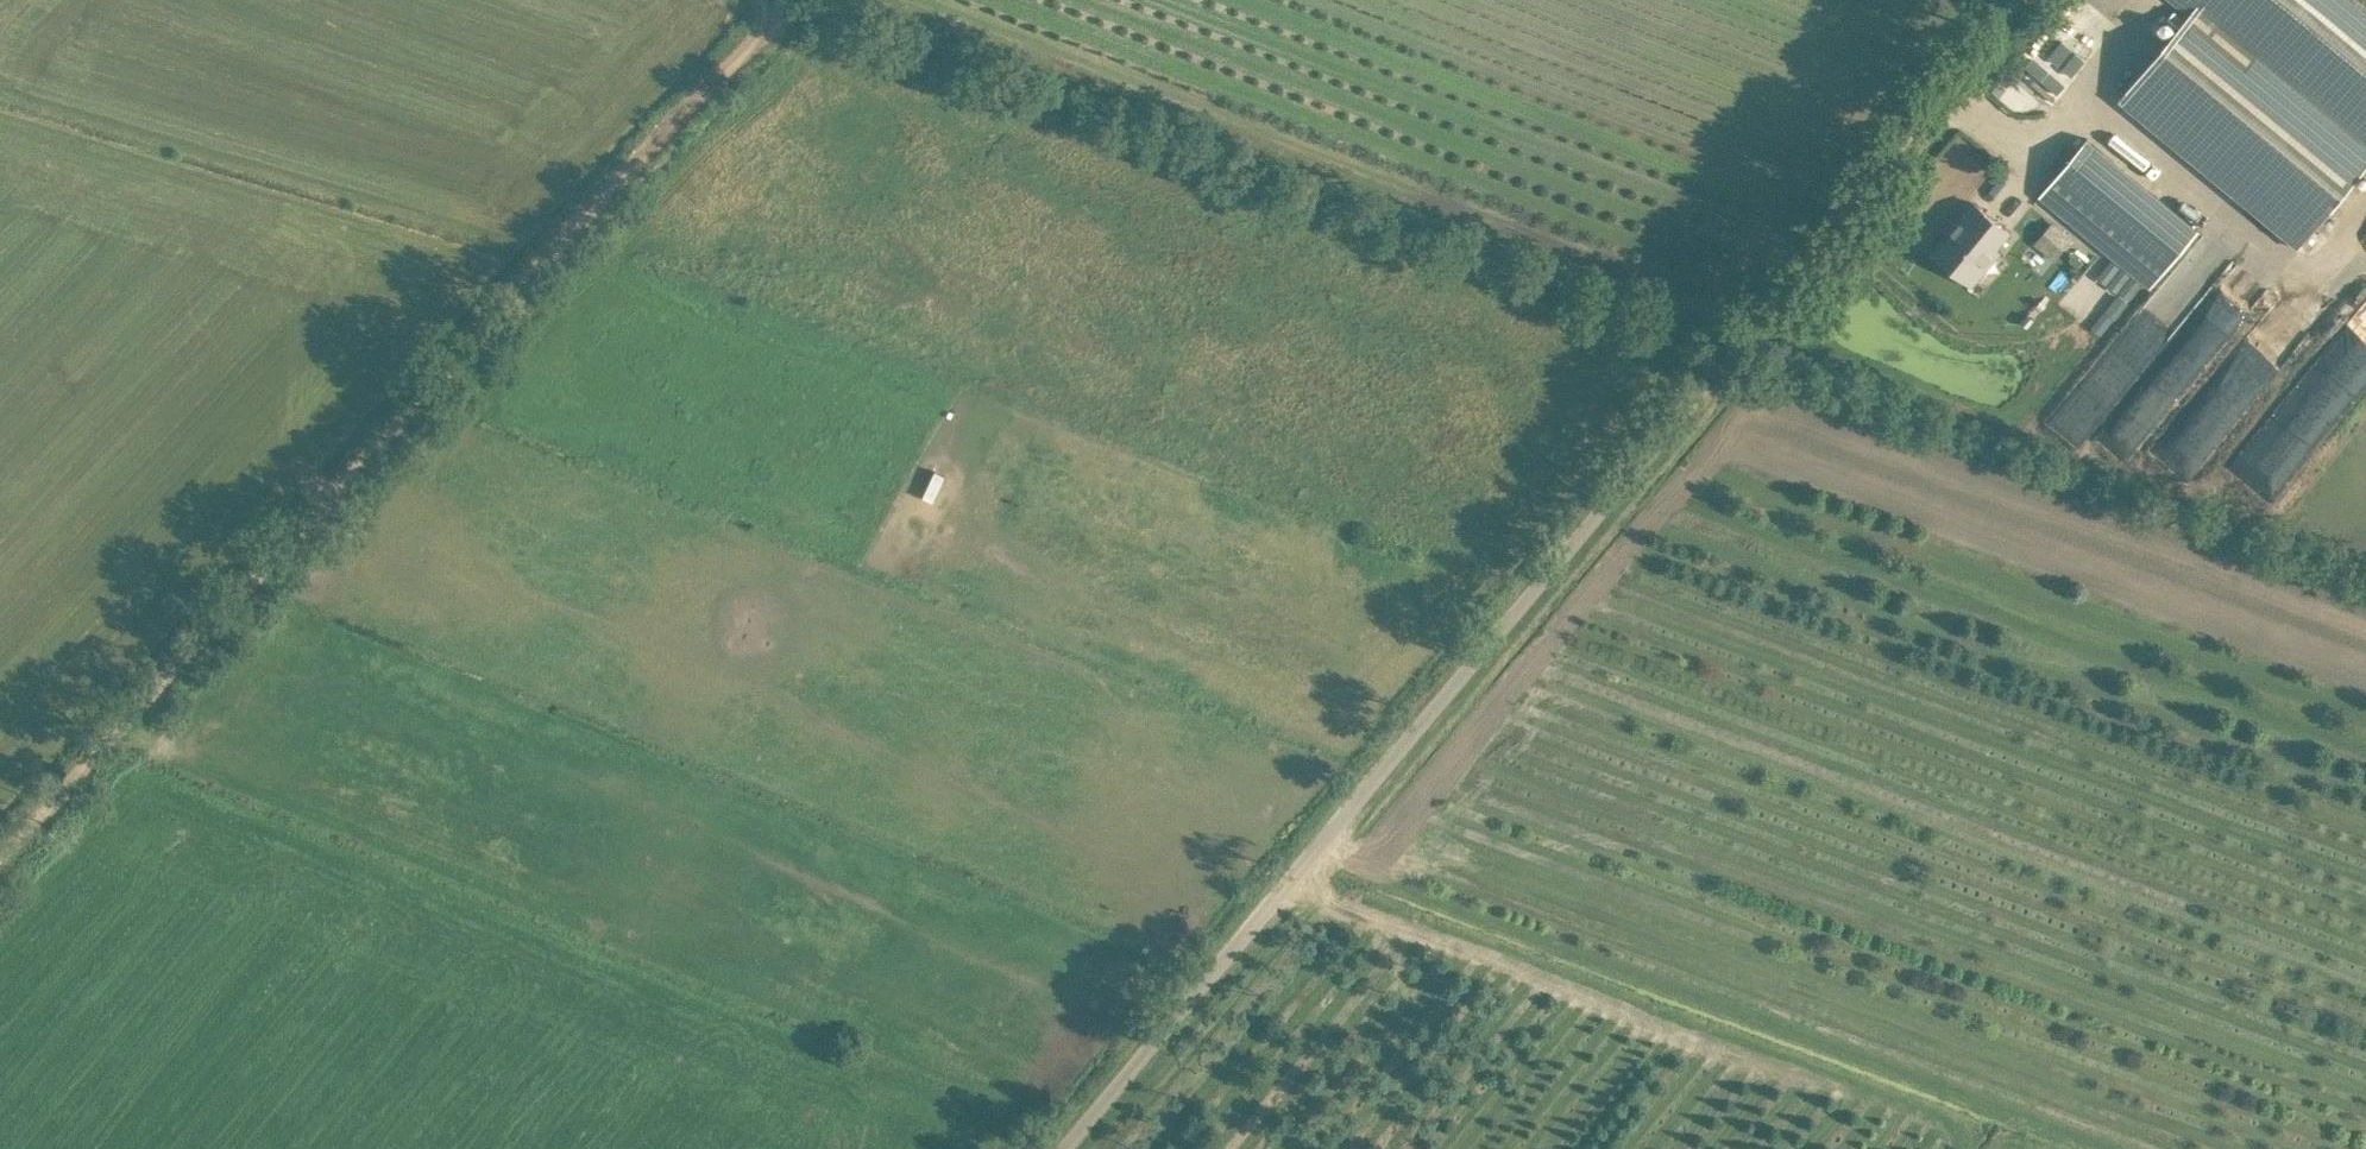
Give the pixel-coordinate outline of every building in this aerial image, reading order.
[(2355,0),(2201,0),(2119,99),(2137,114),(2299,247),(2365,166),(2365,9),(2355,0)] [(2028,120),(2045,105),(2017,73),(1999,89),(2028,120)] [(2200,229),(2106,152),(2088,137),(2040,194),(2153,286),(2200,229)] [(2010,230),(1992,216),(1974,201),(1958,219),(1949,231),(1952,234),(1935,254),(1954,270),(1972,284),(2000,250),(1996,247),(2010,230)] [(2072,239),(2053,223),(2036,243),(2055,259),(2072,239)] [(2110,357),(2127,375),(2168,337),(2151,319),(2110,357)] [(2161,371),(2116,417),(2135,435),(2180,389),(2161,371)]
